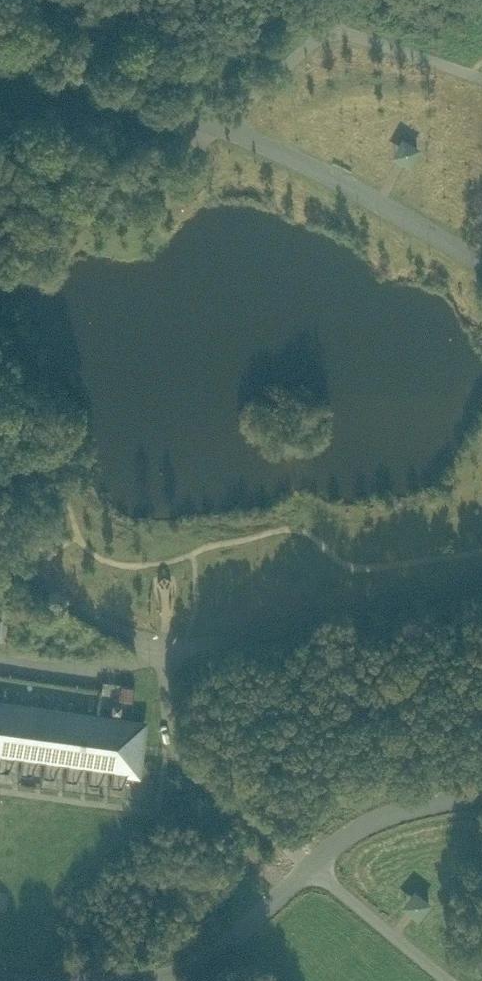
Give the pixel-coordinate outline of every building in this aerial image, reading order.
[(390,158),(410,168),(420,149),(401,138),(390,158)] [(65,528),(65,516),(55,515),(55,527),(65,528)] [(9,771),(9,770),(15,756),(22,757),(20,773),(31,775),(31,773),(38,759),(45,760),(43,776),(54,778),(54,776),(60,762),(67,763),(65,779),(76,781),(77,780),(79,773),(83,765),(90,766),(88,782),(99,784),(99,783),(105,769),(112,770),(110,786),(122,787),(122,786),(128,772),(137,773),(140,752),(126,750),(127,742),(130,743),(133,722),(51,711),(50,721),(18,717),(20,706),(0,704),(0,770),(9,771)] [(402,904),(419,918),(433,901),(415,887),(402,904)]
